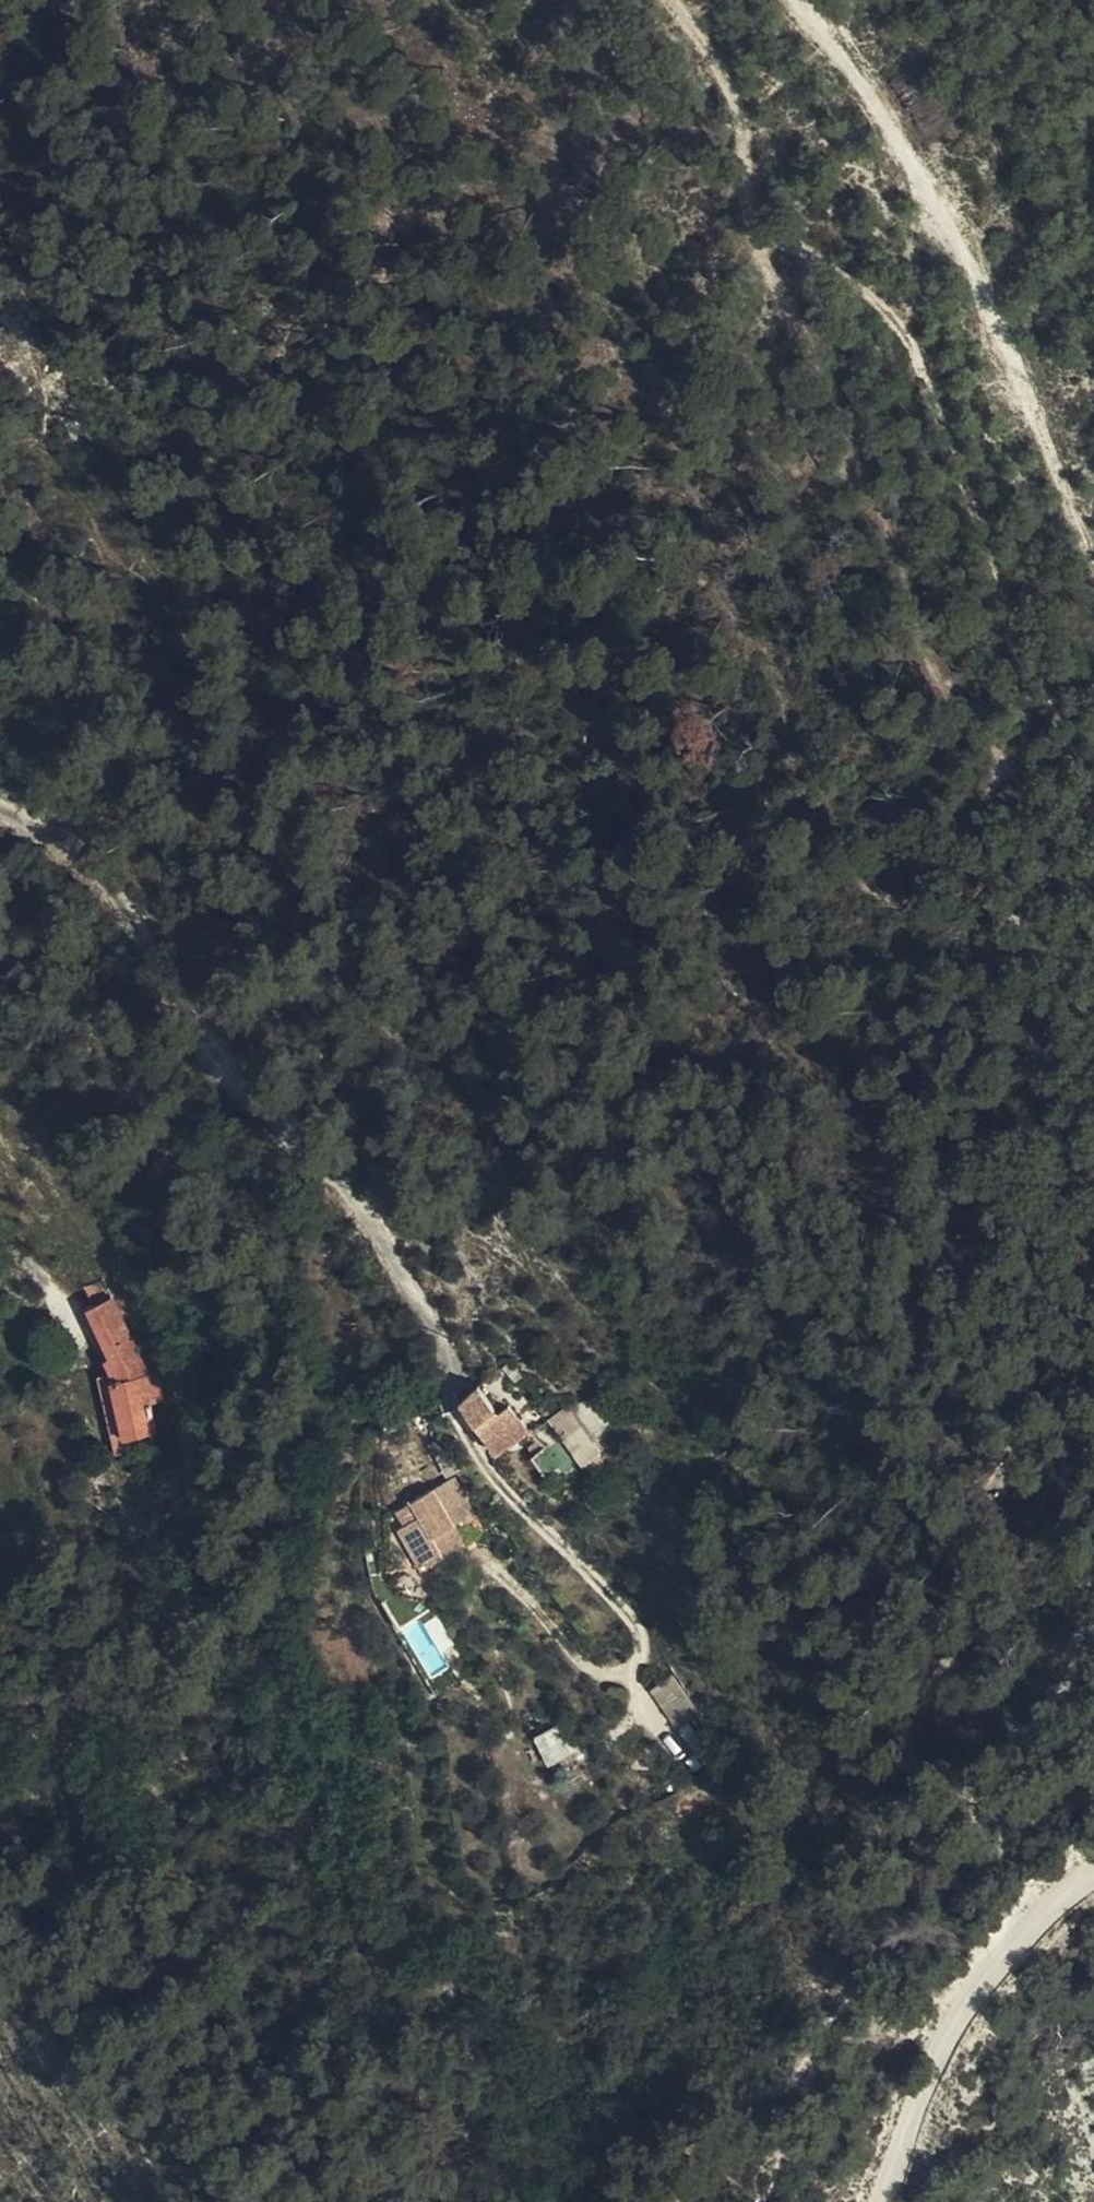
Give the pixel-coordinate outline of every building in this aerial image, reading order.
[(92,1267),(75,1273),(82,1289),(69,1294),(96,1360),(86,1365),(106,1424),(105,1438),(132,1436),(129,1415),(146,1414),(142,1389),(156,1387),(152,1363),(135,1368),(92,1267)] [(463,1412),(499,1466),(516,1453),(499,1429),(480,1399),(463,1412)] [(516,1453),(523,1448),(514,1434),(506,1423),(499,1429),(516,1453)] [(429,1509),(464,1565),(470,1561),(458,1541),(462,1537),(452,1521),(458,1515),(447,1498),(429,1509)] [(424,1591),(464,1565),(429,1509),(391,1533),(424,1591)] [(694,1717),(674,1683),(650,1700),(687,1762),(701,1754),(683,1725),(694,1717)] [(537,1732),(552,1761),(579,1748),(565,1719),(537,1732)]
